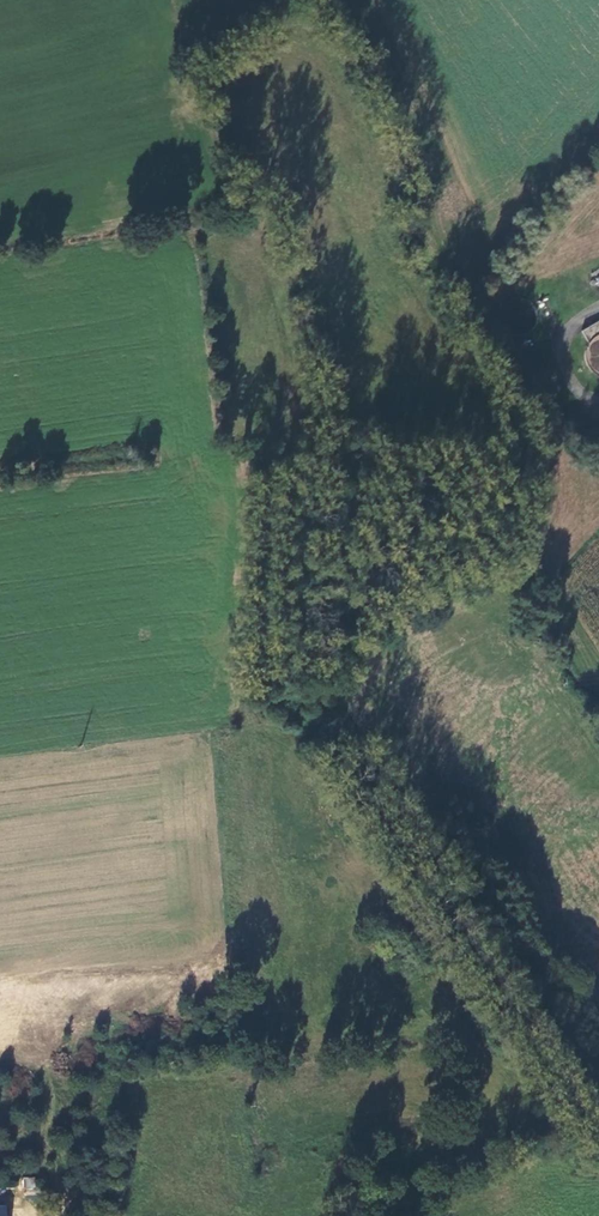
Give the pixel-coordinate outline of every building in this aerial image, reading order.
[(588,343),(589,341),(591,339),(593,337),(596,335),(598,333),(598,320),(581,330),(588,343)] [(35,1176),(23,1178),(24,1190),(36,1189),(35,1176)]
